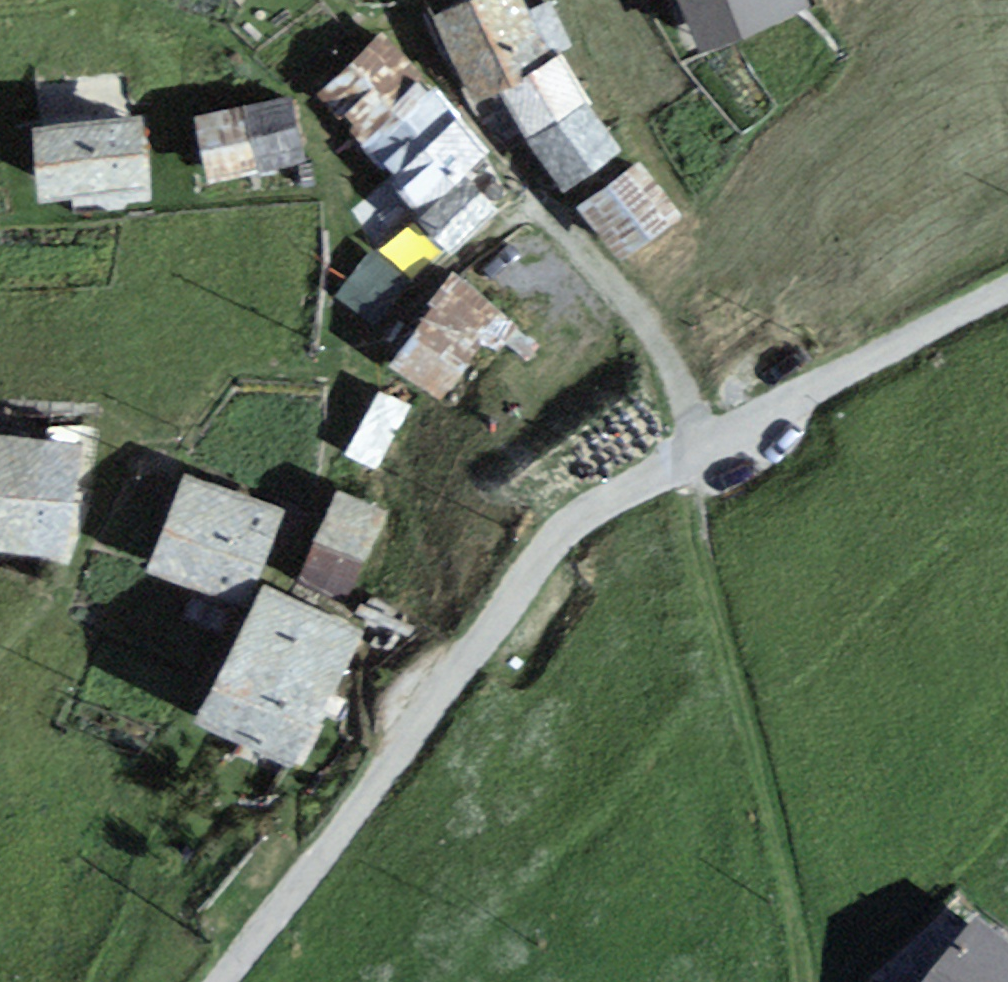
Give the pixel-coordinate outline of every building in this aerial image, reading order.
[(482,95),(503,86),(564,53),(537,0),(485,0),(446,18),(482,95)] [(707,45),(787,14),(782,0),(689,0),(707,45)] [(368,49),(323,93),(392,178),(361,211),(394,250),(426,219),(453,249),(505,205),(475,169),(493,148),(454,117),(368,49)] [(564,53),(503,86),(529,137),(543,129),(580,110),(591,104),(564,53)] [(289,102),(200,119),(211,180),(301,163),(289,102)] [(580,110),(543,129),(573,185),(610,166),(580,110)] [(142,117),(37,123),(41,193),(147,187),(142,117)] [(641,161),(582,204),(624,261),(683,219),(641,161)] [(402,365),(445,398),(503,321),(459,289),(402,365)] [(60,554),(76,449),(0,437),(0,544),(60,554)] [(279,520),(190,484),(154,572),(244,608),(279,520)] [(341,498),(320,540),(365,562),(386,520),(341,498)] [(314,549),(295,589),(344,612),(363,571),(314,549)] [(367,638),(271,593),(207,728),(303,773),(367,638)] [(983,934),(944,981),(1007,981),(1007,955),(983,934)]
